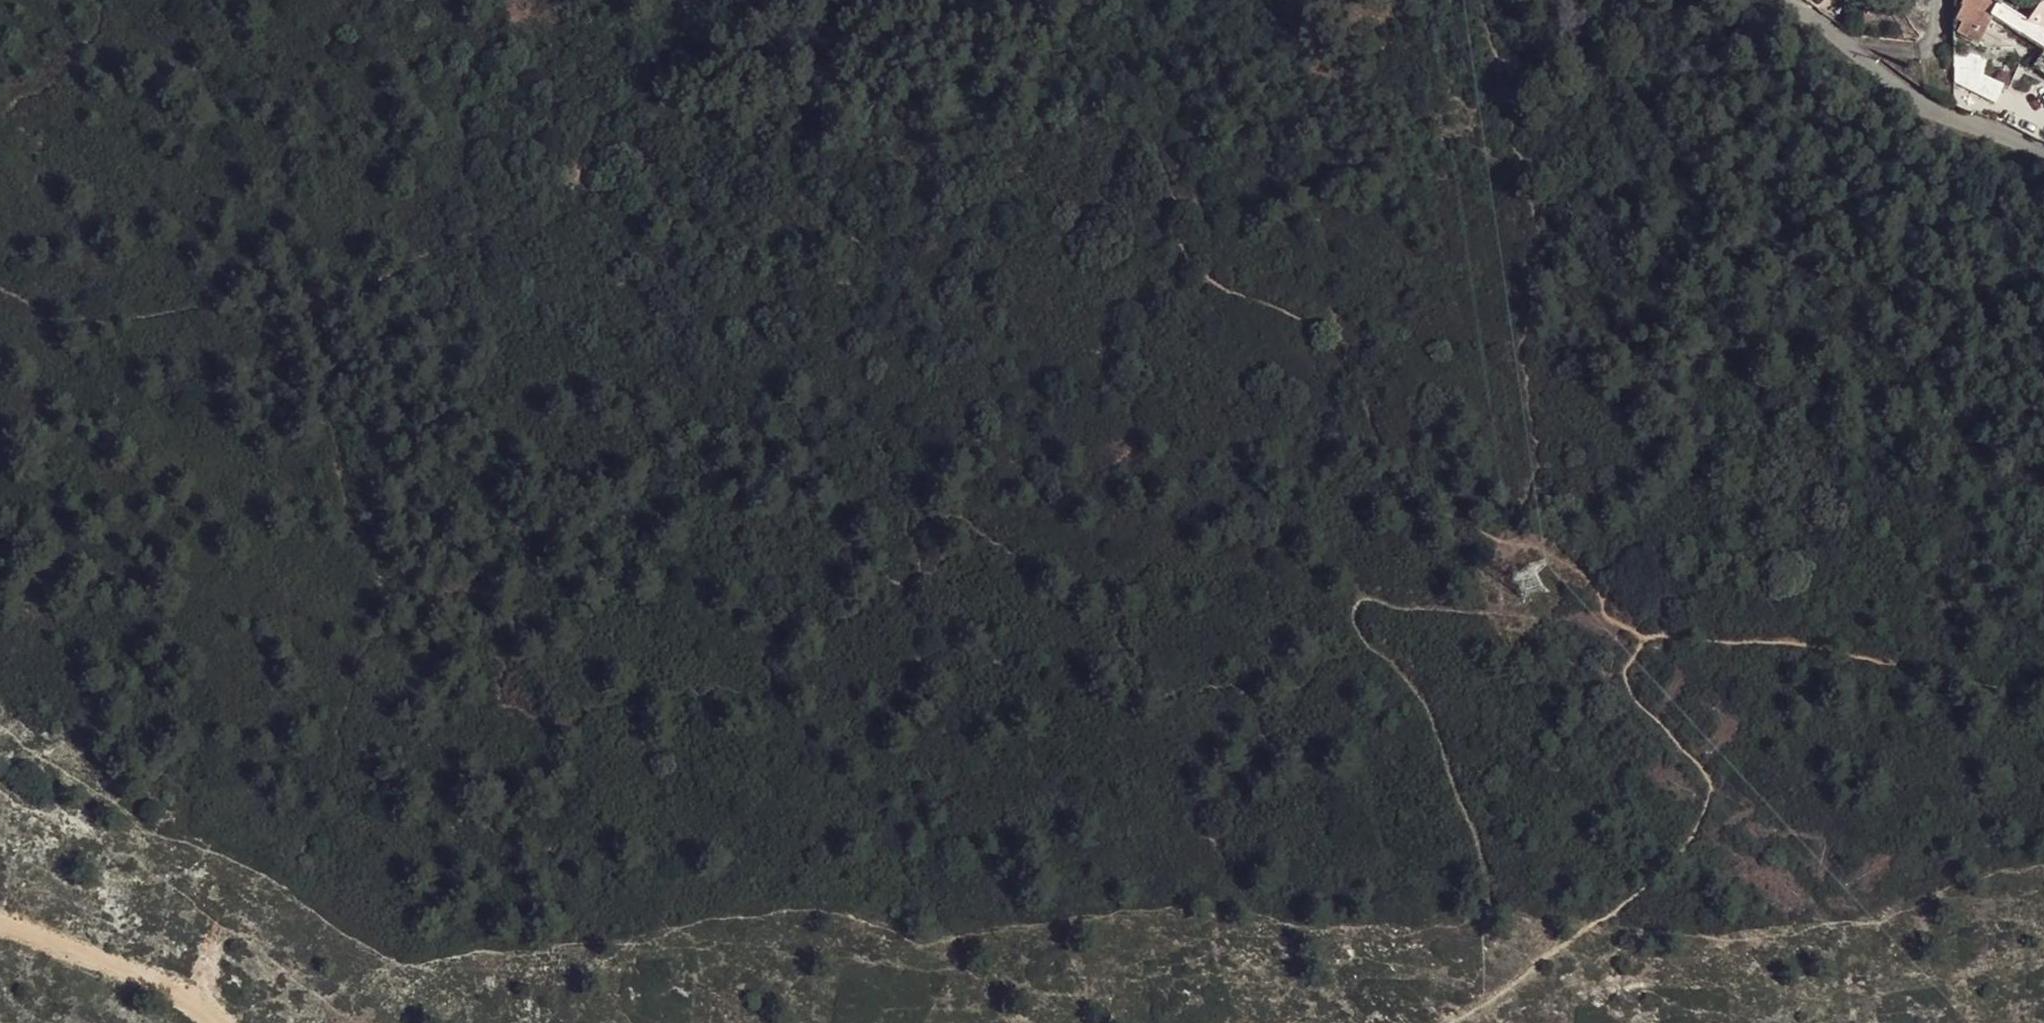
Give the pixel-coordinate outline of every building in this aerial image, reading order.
[(1955,32),(1978,44),(1993,16),(2024,36),(2043,49),(2043,5),(2041,5),(2028,24),(1999,5),(2001,0),(1955,0),(1955,32)] [(1955,51),(1954,80),(1987,98),(1995,81),(1984,75),(1987,68),(1955,51)] [(2034,67),(2043,73),(2043,52),(2034,67)]
